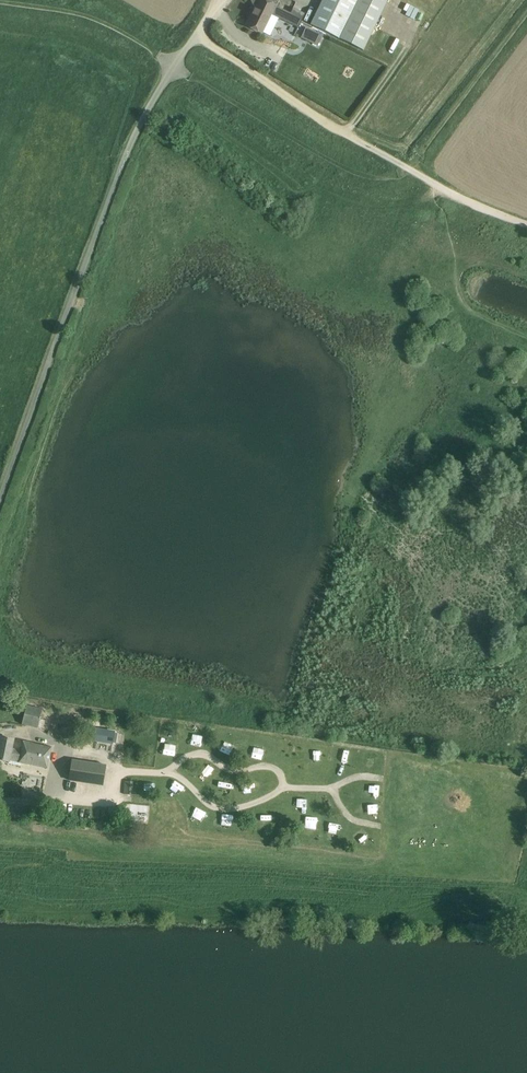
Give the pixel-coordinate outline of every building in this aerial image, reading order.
[(251,0),(252,3),(254,5),(255,6),(246,25),(262,33),(271,14),(274,16),(287,21),(291,13),(277,6),(280,0),(251,0)] [(327,35),(328,33),(339,38),(358,0),(322,0),(311,25),(317,28),(316,30),(327,35)] [(339,38),(364,50),(388,0),(358,0),(339,38)] [(287,21),(290,23),(280,43),(316,60),(327,37),(326,37),(327,35),(316,30),(301,23),(305,13),(294,7),(291,13),(287,21)] [(277,64),(274,62),(271,63),(269,65),(269,69),(272,71),(275,70),(277,68),(277,64)] [(27,704),(22,724),(38,728),(43,708),(27,704)] [(98,728),(96,739),(114,742),(116,731),(98,728)] [(0,744),(0,760),(9,761),(9,758),(19,760),(19,763),(47,768),(51,748),(23,743),(22,751),(10,749),(12,739),(1,737),(0,744)] [(69,780),(104,785),(107,765),(72,760),(69,780)] [(124,780),(124,794),(134,794),(134,780),(124,780)]
